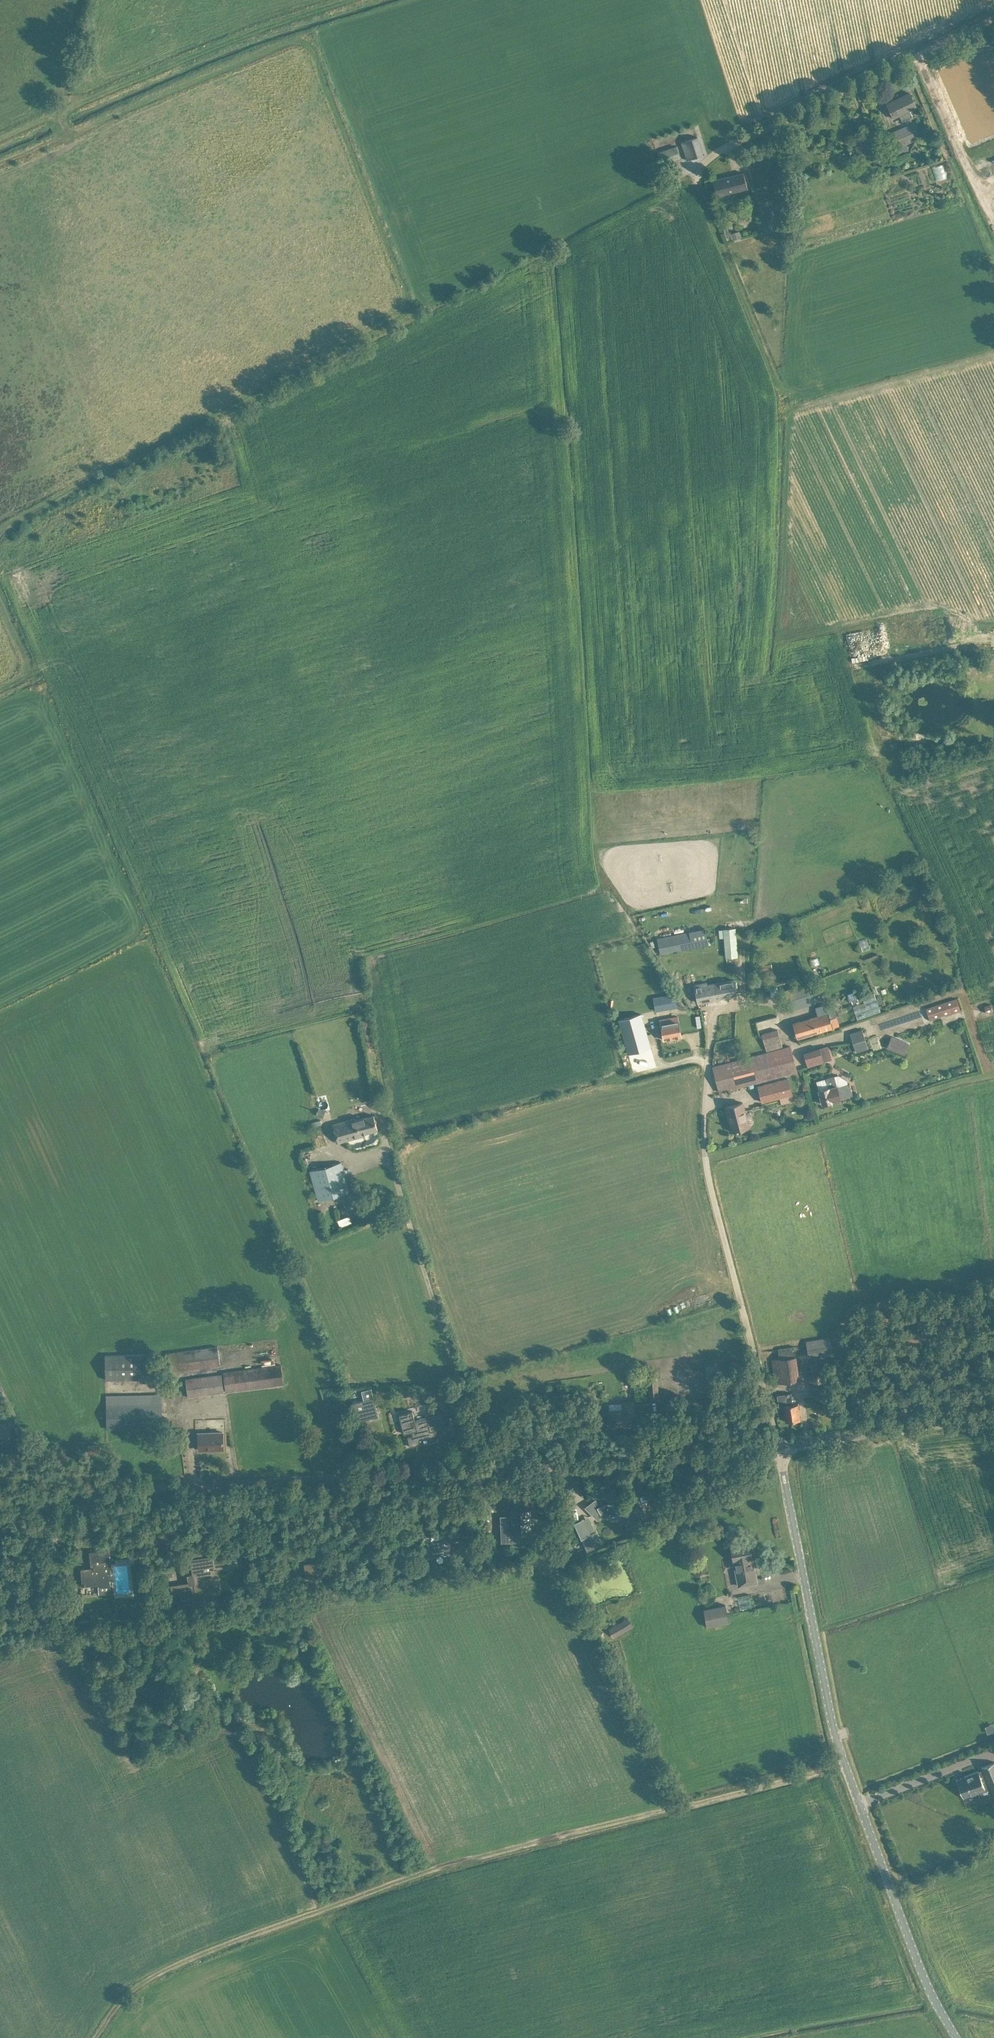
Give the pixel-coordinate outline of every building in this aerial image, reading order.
[(893,118),(899,115),(902,121),(912,116),(910,110),(917,107),(910,92),(887,104),(893,118)] [(887,134),(891,143),(896,155),(908,150),(906,144),(916,141),(909,125),(887,134)] [(687,160),(703,154),(697,137),(681,142),(687,160)] [(658,152),(661,161),(662,164),(680,158),(679,155),(676,146),(658,152)] [(950,171),(924,175),(926,186),(951,182),(950,171)] [(744,172),(713,180),(717,195),(747,188),(744,172)] [(739,230),(731,233),(733,239),(740,237),(739,230)] [(853,645),(861,644),(859,635),(851,636),(853,645)] [(725,957),(738,955),(735,927),(723,928),(725,957)] [(709,944),(704,928),(657,937),(660,954),(709,944)] [(864,953),(874,951),(871,939),(861,942),(864,953)] [(780,959),(784,971),(792,968),(788,956),(780,959)] [(690,985),(699,982),(696,974),(687,977),(690,985)] [(698,1002),(737,994),(734,979),(712,983),(707,984),(706,982),(695,984),(698,1002)] [(790,1009),(799,1006),(801,1006),(796,986),(795,986),(794,980),(786,983),(788,989),(784,990),(790,1009)] [(796,986),(801,1006),(815,1001),(809,982),(796,986)] [(854,989),(846,992),(849,1001),(858,997),(854,989)] [(853,1006),(857,1018),(880,1011),(878,1004),(883,1002),(881,996),(876,998),(874,992),(862,996),(864,1002),(853,1006)] [(674,994),(653,998),(655,1010),(676,1006),(674,994)] [(930,1020),(960,1010),(956,997),(926,1007),(930,1020)] [(797,1037),(805,1035),(807,1035),(811,1033),(838,1025),(836,1015),(829,1017),(825,1004),(815,1007),(818,1015),(805,1019),(792,1022),(797,1037)] [(682,1043),(705,1039),(700,1012),(660,1019),(664,1039),(681,1036),(682,1043)] [(641,1014),(618,1020),(627,1053),(650,1047),(641,1014)] [(761,1034),(763,1038),(766,1050),(782,1046),(778,1029),(761,1034)] [(868,1048),(862,1029),(849,1032),(855,1052),(868,1048)] [(904,1054),(909,1043),(891,1035),(886,1047),(904,1054)] [(880,1049),(877,1037),(871,1039),(875,1051),(880,1049)] [(808,1066),(817,1063),(831,1059),(827,1045),(803,1052),(808,1066)] [(753,1083),(797,1071),(790,1046),(713,1066),(719,1091),(749,1084),(753,1083)] [(826,1078),(816,1080),(822,1103),(832,1101),(833,1101),(833,1100),(853,1095),(849,1083),(848,1083),(847,1080),(838,1074),(834,1075),(826,1077),(826,1078)] [(762,1102),(792,1094),(788,1078),(758,1085),(762,1102)] [(749,1126),(743,1102),(725,1107),(727,1114),(729,1114),(733,1130),(732,1130),(732,1131),(749,1126)] [(378,1129),(377,1128),(374,1115),(356,1120),(355,1118),(333,1124),(338,1142),(362,1135),(362,1133),(378,1129)] [(324,1121),(315,1124),(318,1133),(327,1130),(324,1121)] [(342,1161),(310,1170),(318,1201),(350,1192),(342,1161)] [(361,1183),(367,1181),(364,1171),(357,1173),(361,1183)] [(343,1227),(356,1225),(354,1217),(342,1220),(343,1227)] [(832,1351),(829,1336),(805,1341),(808,1356),(832,1351)] [(220,1364),(218,1346),(168,1353),(171,1371),(220,1364)] [(105,1355),(106,1379),(146,1378),(145,1354),(105,1355)] [(775,1383),(785,1381),(799,1379),(796,1356),(772,1359),(775,1383)] [(735,1357),(729,1359),(731,1368),(737,1366),(735,1357)] [(284,1384),(281,1364),(223,1372),(226,1391),(284,1384)] [(808,1371),(810,1385),(812,1395),(828,1392),(824,1368),(808,1371)] [(224,1392),(221,1374),(186,1379),(188,1397),(224,1392)] [(659,1400),(657,1376),(648,1377),(650,1400),(659,1400)] [(364,1400),(351,1403),(353,1412),(356,1421),(378,1415),(373,1397),(371,1388),(361,1390),(364,1400)] [(777,1394),(778,1406),(783,1405),(785,1421),(800,1418),(798,1403),(793,1403),(791,1392),(777,1394)] [(163,1427),(163,1417),(161,1394),(106,1395),(106,1418),(107,1428),(163,1427)] [(896,1405),(906,1404),(905,1397),(894,1398),(896,1405)] [(610,1410),(610,1412),(611,1422),(614,1421),(614,1423),(615,1423),(616,1426),(630,1424),(630,1421),(634,1421),(633,1400),(622,1401),(623,1409),(610,1410)] [(445,1427),(443,1417),(441,1410),(426,1413),(427,1417),(415,1420),(413,1410),(399,1414),(401,1423),(404,1433),(412,1431),(413,1435),(408,1436),(410,1446),(424,1442),(423,1438),(427,1437),(428,1441),(438,1438),(436,1429),(445,1427)] [(10,1429),(10,1423),(0,1423),(0,1440),(10,1439),(10,1429)] [(223,1449),(223,1439),(223,1432),(199,1432),(199,1439),(199,1449),(210,1449),(210,1448),(223,1447),(223,1449)] [(100,1452),(100,1444),(86,1444),(86,1453),(100,1452)] [(595,1500),(586,1507),(598,1518),(603,1514),(603,1515),(609,1513),(618,1513),(623,1515),(622,1517),(626,1520),(625,1521),(629,1525),(647,1514),(639,1505),(636,1509),(628,1504),(627,1505),(617,1503),(617,1502),(609,1503),(599,1506),(595,1500)] [(532,1531),(531,1507),(511,1508),(511,1514),(500,1515),(501,1541),(522,1540),(522,1531),(532,1531)] [(388,1515),(379,1517),(382,1533),(392,1531),(388,1515)] [(584,1518),(575,1522),(587,1550),(601,1544),(595,1531),(590,1533),(584,1518)] [(425,1546),(426,1552),(427,1556),(455,1552),(453,1540),(463,1539),(469,1551),(477,1547),(465,1522),(459,1525),(450,1527),(450,1530),(431,1533),(432,1535),(424,1536),(425,1546)] [(739,1585),(747,1584),(757,1582),(753,1562),(751,1563),(750,1558),(752,1557),(749,1541),(743,1542),(743,1541),(741,1542),(731,1543),(739,1585)] [(565,1547),(557,1551),(561,1558),(568,1554),(565,1547)] [(110,1592),(110,1584),(109,1574),(110,1574),(110,1567),(111,1567),(110,1559),(132,1557),(132,1552),(110,1554),(109,1550),(90,1552),(92,1568),(82,1569),(83,1579),(83,1584),(98,1583),(99,1593),(110,1592)] [(179,1583),(171,1585),(174,1602),(185,1600),(184,1596),(197,1594),(197,1597),(221,1593),(217,1568),(243,1563),(241,1550),(227,1552),(190,1558),(193,1574),(189,1575),(190,1582),(179,1583)] [(327,1575),(327,1571),(325,1561),(304,1564),(307,1578),(327,1575)] [(743,1610),(754,1610),(753,1594),(743,1595),(743,1610)] [(193,1602),(179,1604),(180,1612),(194,1610),(193,1602)] [(62,1605),(64,1624),(75,1622),(73,1613),(72,1603),(62,1605)] [(727,1604),(705,1608),(708,1626),(730,1622),(727,1604)] [(613,1638),(627,1630),(634,1626),(628,1617),(621,1621),(608,1628),(613,1638)] [(104,1667),(95,1671),(97,1677),(106,1673),(104,1667)] [(992,1794),(993,1797),(993,1762),(981,1767),(982,1770),(979,1771),(978,1770),(956,1779),(963,1797),(979,1791),(981,1798),(992,1794)]
